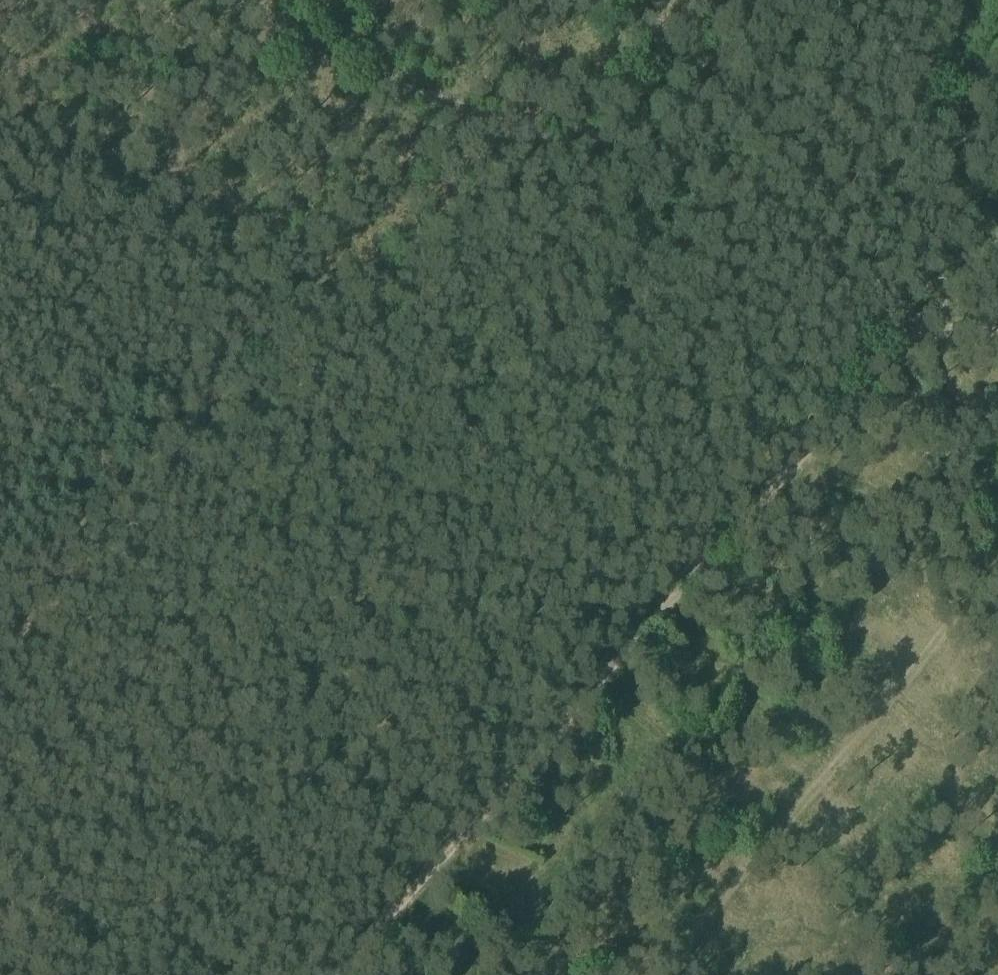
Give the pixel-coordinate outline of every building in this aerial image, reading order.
[(970,761),(964,769),(973,776),(979,768),(970,761)]
